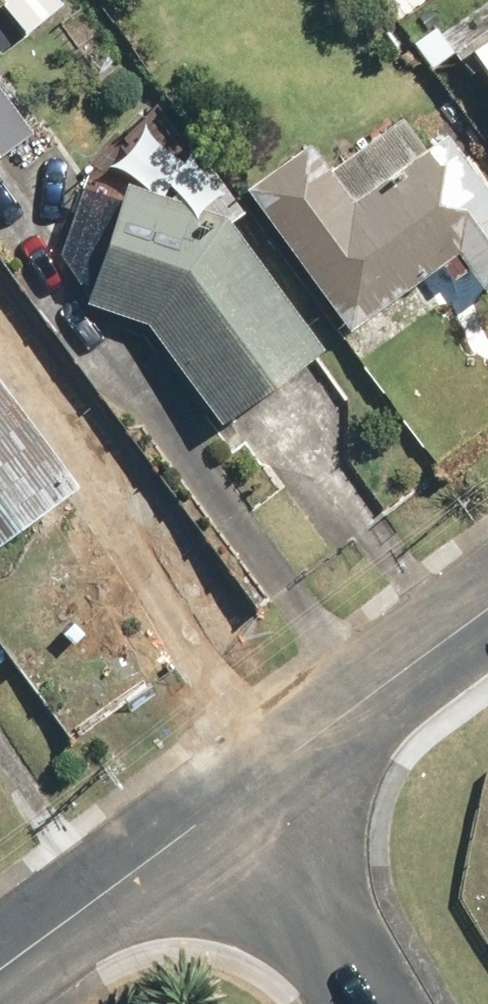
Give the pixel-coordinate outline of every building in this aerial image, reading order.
[(30,141),(0,101),(0,163),(30,141)] [(477,299),(487,292),(487,208),(440,140),(394,171),(344,207),(302,146),(237,191),(342,339),(406,294),(451,262),(477,299)] [(82,313),(131,328),(213,436),(320,355),(223,228),(207,218),(121,191),(82,313)] [(0,403),(0,551),(72,497),(0,403)]
